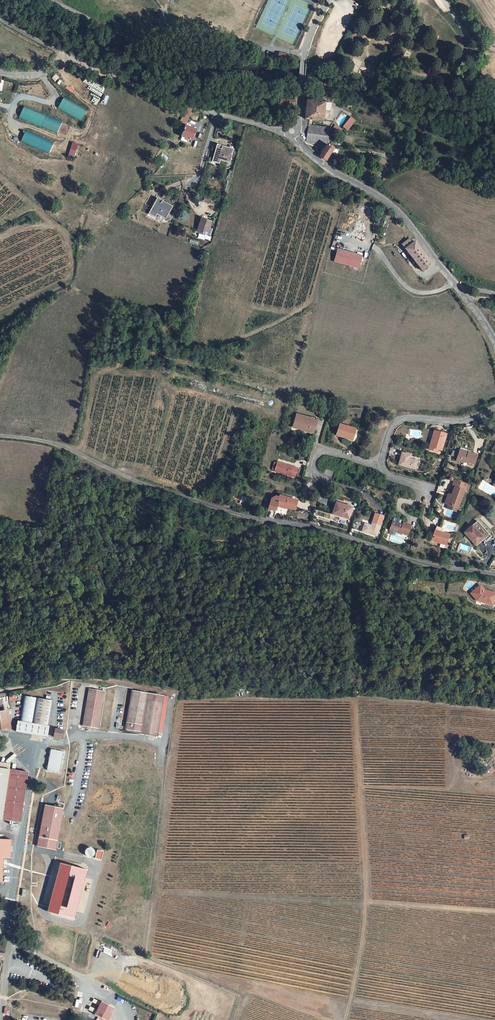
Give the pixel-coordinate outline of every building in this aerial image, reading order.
[(58,107),(80,120),(86,110),(64,97),(58,107)] [(330,110),(331,104),(307,101),(305,115),(305,119),(310,119),(312,120),(322,121),(324,111),(324,109),(330,110)] [(19,117),(43,127),(48,115),(23,106),(19,117)] [(185,126),(186,126),(190,113),(191,113),(187,111),(179,123),(185,126)] [(348,130),(355,121),(351,118),(350,119),(344,128),(348,130)] [(311,125),(309,125),(306,142),(325,145),(325,144),(326,145),(327,145),(329,129),(316,127),(316,126),(311,125)] [(186,126),(185,126),(181,136),(192,140),(196,130),(186,126)] [(42,149),(45,139),(25,131),(21,141),(42,149)] [(223,146),(217,144),(212,161),(219,164),(220,160),(228,163),(231,151),(222,148),(223,146)] [(333,148),(327,145),(326,145),(325,148),(322,153),(320,157),(326,161),(331,152),(333,148)] [(234,150),(223,146),(222,148),(231,151),(228,163),(220,160),(219,164),(229,167),(234,150)] [(157,215),(164,218),(170,208),(161,203),(162,201),(157,198),(151,210),(147,208),(148,206),(145,204),(142,210),(155,217),(157,215)] [(173,207),(162,201),(161,203),(170,208),(164,218),(157,215),(155,217),(164,222),(173,207)] [(211,222),(202,219),(197,232),(207,235),(209,228),(211,222)] [(411,244),(405,249),(423,271),(429,261),(415,241),(411,244)] [(362,256),(338,249),(334,262),(359,268),(362,256)] [(311,419),(296,414),(293,427),(301,429),(308,431),(313,433),(317,419),(311,417),(311,419)] [(356,429),(339,424),(336,435),(345,438),(346,436),(353,438),(356,429)] [(442,450),(446,434),(436,431),(434,440),(432,439),(429,450),(437,452),(438,449),(442,450)] [(468,454),(459,451),(457,460),(465,462),(466,462),(474,464),(477,455),(468,452),(468,454)] [(402,453),(399,465),(415,469),(417,461),(411,459),(410,460),(409,459),(410,455),(402,453)] [(275,471),(295,477),(297,468),(277,462),(277,463),(275,471)] [(448,505),(458,508),(464,490),(466,484),(454,480),(452,487),(454,487),(451,495),(448,494),(445,503),(448,505)] [(295,510),(297,501),(280,496),(279,497),(276,496),(271,499),(268,512),(275,514),(277,506),(285,508),(285,507),(295,510)] [(352,507),(336,503),(333,514),(341,516),(342,515),(349,517),(350,515),(352,507)] [(370,526),(370,525),(365,524),(362,532),(377,536),(383,516),(375,514),(371,526),(370,526)] [(477,521),(464,533),(475,545),(483,538),(484,539),(486,541),(491,536),(477,521)] [(400,524),(392,522),(390,530),(408,535),(411,525),(403,523),(402,525),(400,524)] [(432,541),(446,545),(449,535),(442,533),(443,529),(436,527),(432,541)] [(468,555),(471,547),(460,543),(457,551),(468,555)] [(480,585),(471,593),(477,600),(493,605),(494,598),(494,593),(484,590),(480,585)] [(106,692),(91,690),(85,727),(101,729),(106,692)] [(45,736),(51,700),(22,695),(17,719),(14,719),(12,729),(45,736)] [(160,699),(155,699),(155,702),(150,701),(145,735),(160,737),(165,703),(160,702),(160,699)] [(63,732),(54,730),(52,737),(62,739),(63,732)] [(62,752),(50,749),(46,770),(58,772),(62,752)] [(28,770),(0,766),(0,818),(20,821),(28,770)] [(63,807),(45,804),(37,841),(45,842),(45,843),(55,845),(63,807)] [(1,881),(2,856),(10,857),(10,838),(0,838),(0,881),(1,881)] [(55,849),(55,845),(45,843),(45,842),(37,841),(37,846),(55,849)] [(85,856),(95,855),(94,847),(85,847),(85,856)] [(97,849),(94,857),(100,859),(103,851),(97,849)] [(58,863),(48,912),(75,918),(86,869),(58,863)] [(88,898),(91,879),(85,878),(82,893),(81,893),(80,896),(88,898)] [(103,1003),(95,1017),(101,1019),(109,1019),(115,1010),(103,1003)]
